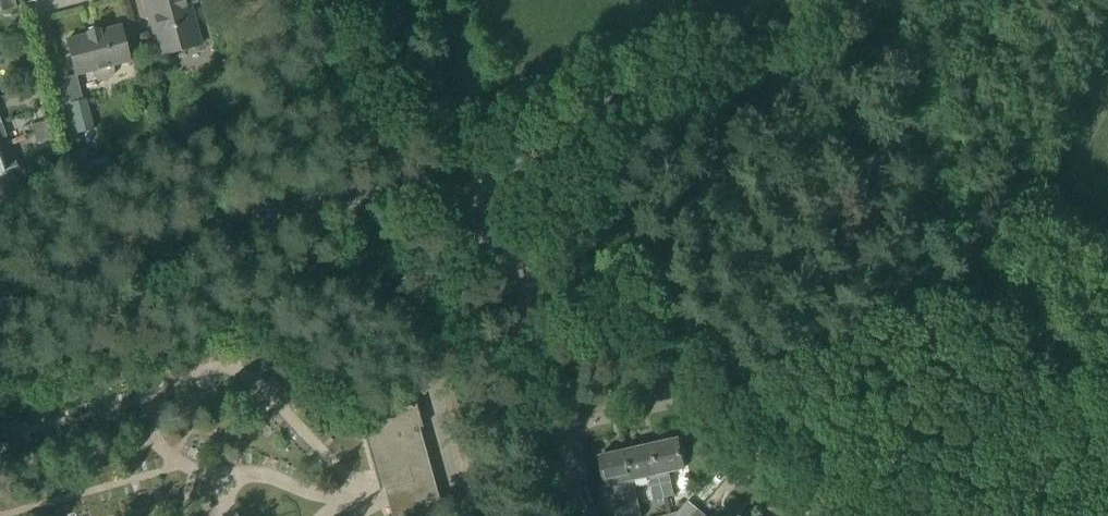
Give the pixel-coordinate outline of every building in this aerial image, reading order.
[(17,9),(14,0),(11,0),(0,3),(0,7),(1,13),(17,9)] [(160,56),(200,45),(188,0),(145,0),(160,56)] [(129,62),(120,27),(99,32),(99,31),(87,34),(87,35),(66,41),(75,76),(93,72),(94,76),(98,80),(103,81),(108,80),(111,76),(113,71),(112,67),(129,62)] [(22,90),(37,86),(34,76),(19,80),(22,90)] [(24,99),(39,95),(37,86),(22,90),(24,99)] [(81,101),(68,104),(76,135),(92,130),(84,100),(81,101)] [(9,144),(1,122),(0,123),(0,148),(9,144)] [(34,135),(49,131),(46,122),(31,126),(34,135)] [(36,145),(51,141),(49,131),(34,135),(36,145)] [(18,166),(9,144),(0,148),(0,191),(25,184),(18,166)] [(417,429),(421,428),(415,405),(361,420),(381,491),(386,490),(388,498),(393,515),(441,515),(432,486),(417,429)] [(666,499),(674,497),(669,472),(685,468),(679,440),(653,446),(666,499)] [(666,499),(653,446),(627,452),(634,480),(650,476),(655,501),(666,499)] [(601,458),(607,486),(624,482),(629,507),(614,510),(616,515),(641,515),(633,480),(634,480),(627,452),(601,458)] [(698,510),(688,502),(679,513),(670,515),(693,515),(698,510)]
